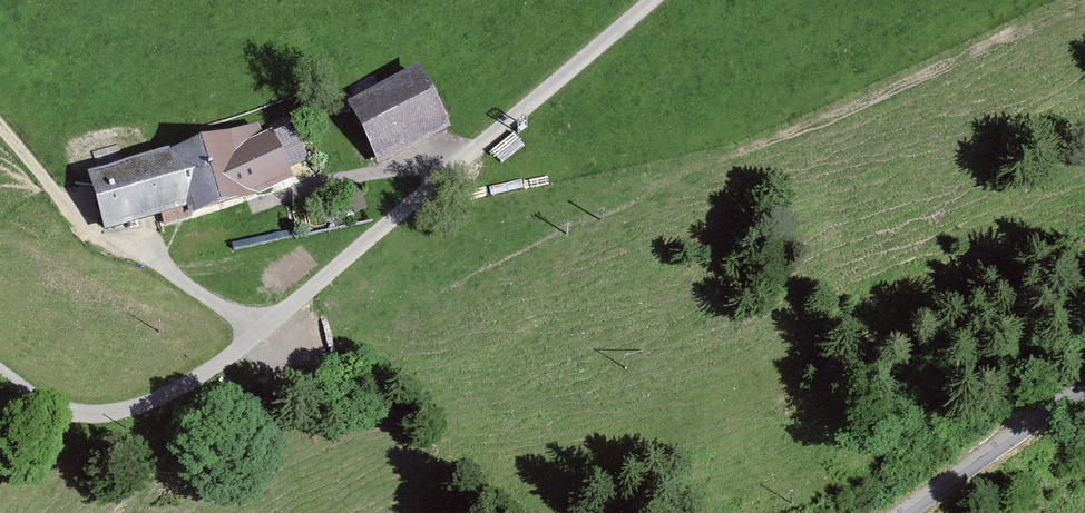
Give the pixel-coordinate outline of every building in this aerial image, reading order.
[(419,69),(347,106),(379,166),(451,129),(419,69)] [(199,143),(87,177),(101,221),(104,234),(187,210),(190,218),(220,208),(294,180),(318,167),(299,135),(277,147),(266,124),(199,143)]
